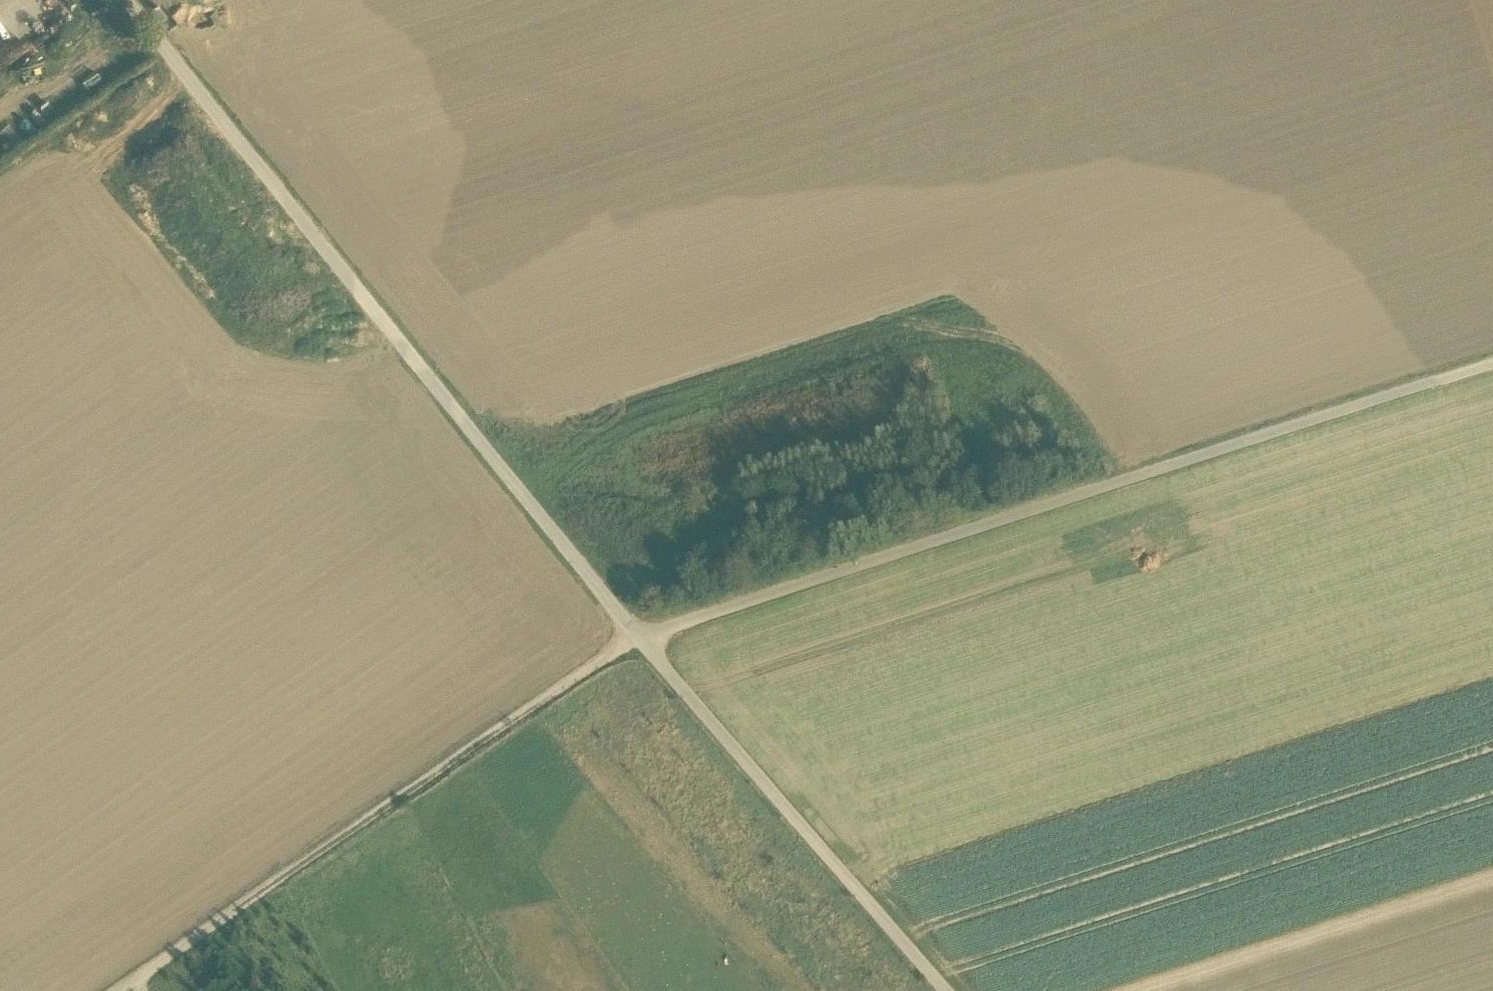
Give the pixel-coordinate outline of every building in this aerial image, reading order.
[(14,0),(0,0),(0,10),(14,0)]
